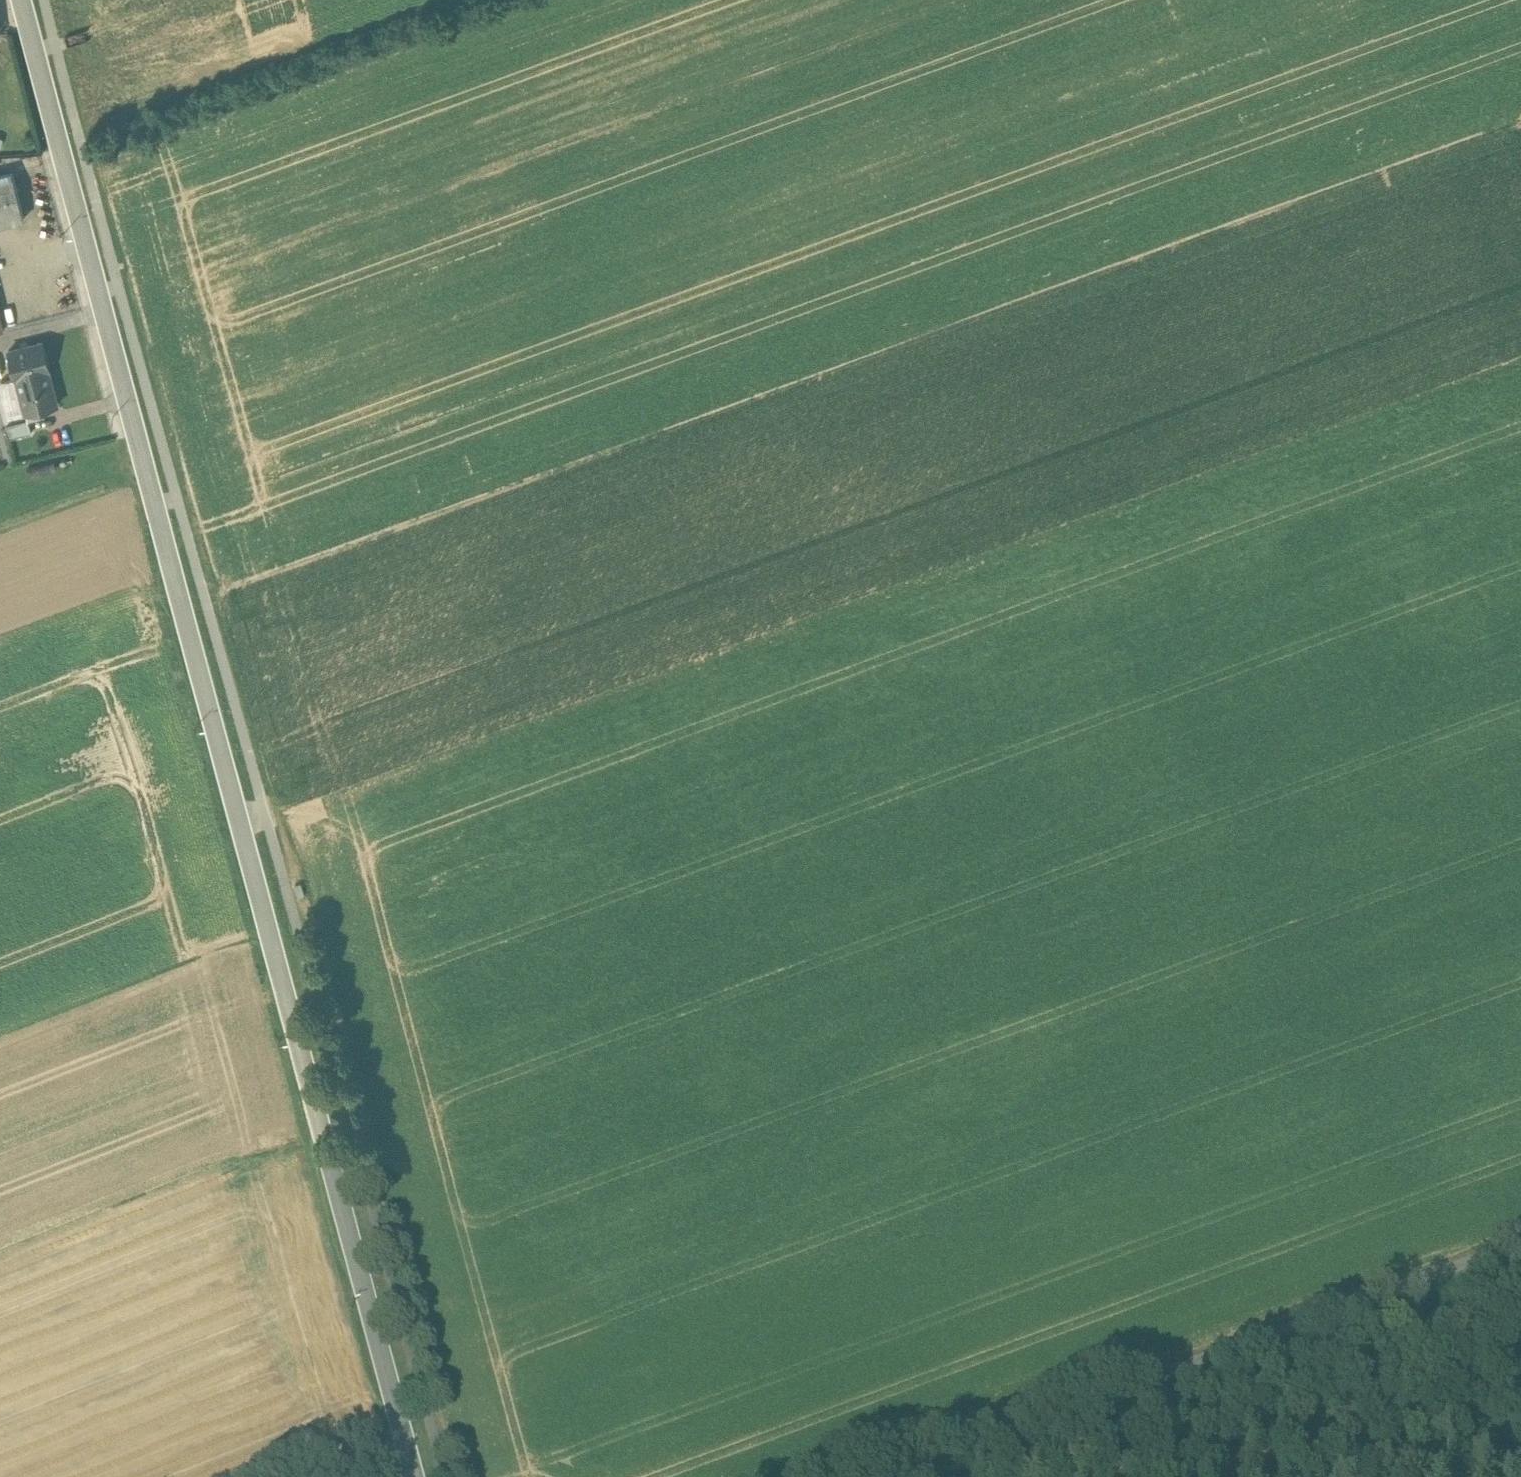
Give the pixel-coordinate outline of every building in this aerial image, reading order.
[(24,219),(13,172),(0,176),(0,225),(24,219)] [(44,341),(9,351),(16,378),(17,377),(27,413),(58,404),(49,369),(51,369),(44,341)] [(29,421),(8,425),(10,436),(31,432),(29,421)]
